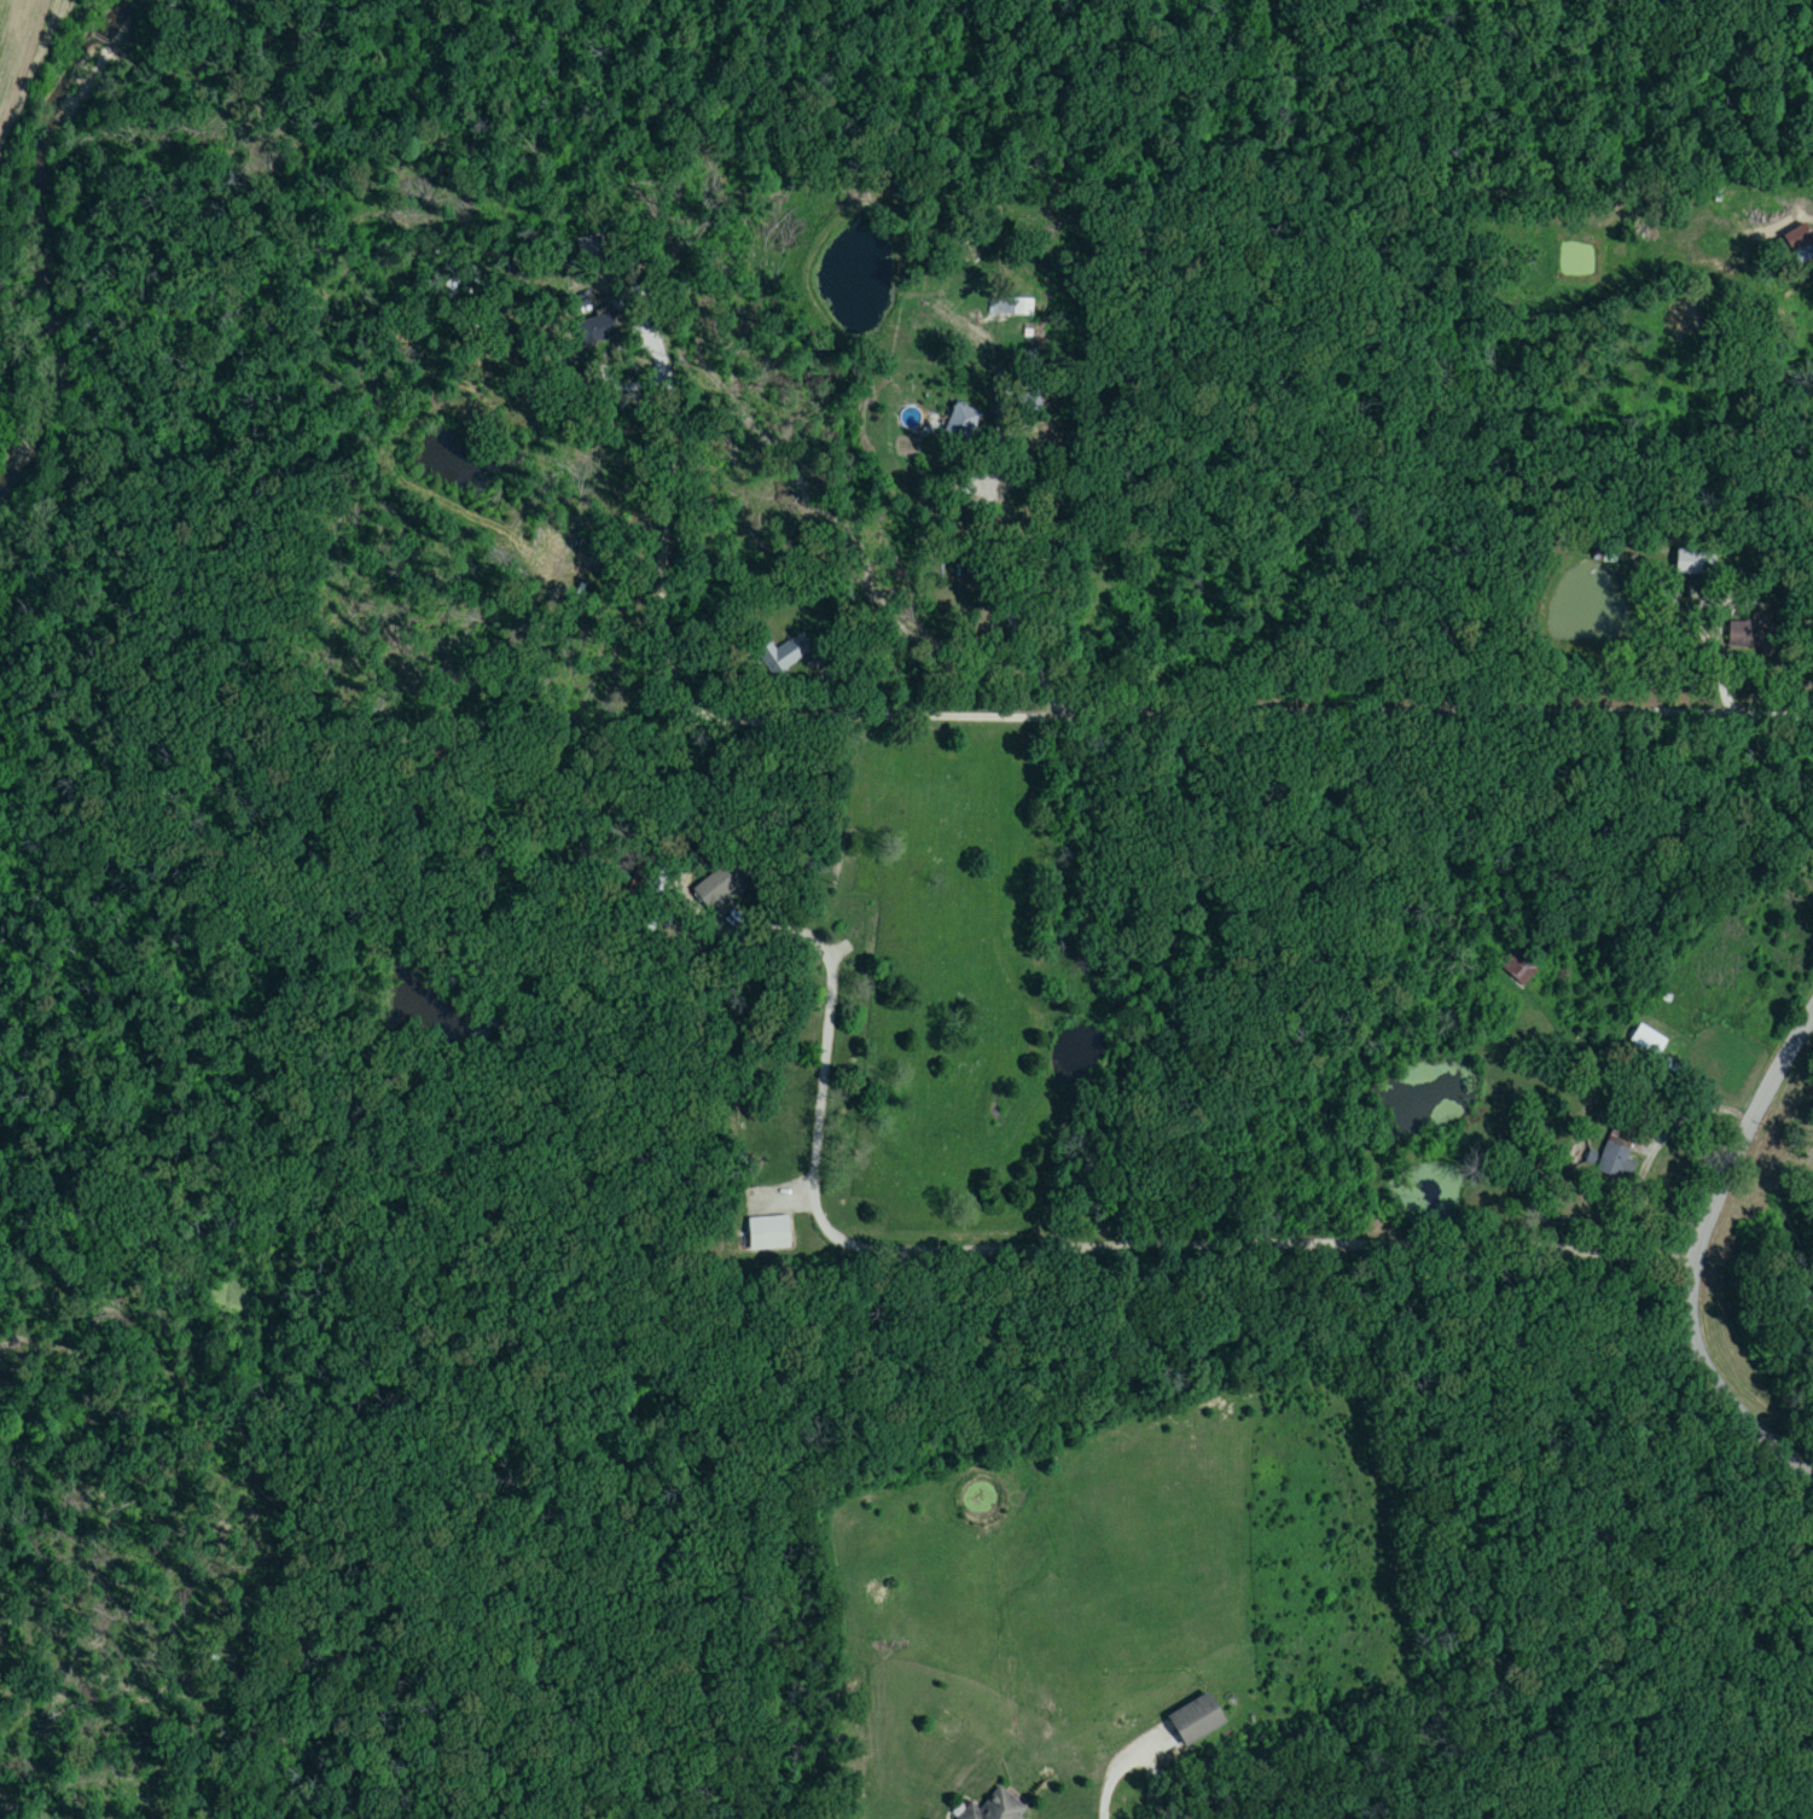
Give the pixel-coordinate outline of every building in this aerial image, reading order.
[(1812,258),(1812,238),(1802,224),(1783,239),(1804,265),(1812,258)] [(1032,299),(995,299),(995,315),(1032,315),(1032,299)] [(618,339),(613,317),(577,326),(581,347),(618,339)] [(942,430),(965,446),(983,420),(960,404),(942,430)] [(1676,576),(1715,576),(1715,552),(1676,552),(1676,576)] [(1735,641),(1745,641),(1744,625),(1733,626),(1735,641)] [(1540,970),(1519,951),(1503,969),(1524,988),(1540,970)] [(1631,1041),(1658,1058),(1669,1043),(1641,1025),(1631,1041)] [(749,1252),(792,1251),(791,1219),(749,1220),(749,1252)] [(1167,1717),(1184,1749),(1226,1726),(1209,1695),(1167,1717)] [(1029,1812),(999,1788),(982,1810),(973,1803),(960,1818),(1023,1818),(1029,1812)]
